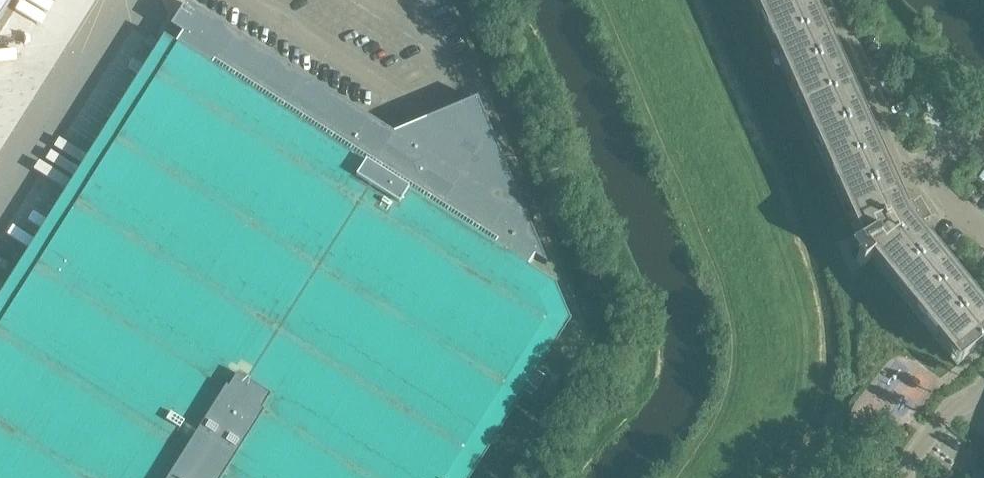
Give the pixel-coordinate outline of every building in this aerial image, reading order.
[(13,0),(0,0),(0,21),(13,0)] [(907,214),(809,0),(752,0),(861,245),(859,246),(864,253),(865,252),(957,366),(983,345),(983,313),(914,226),(926,216),(921,208),(907,214)] [(523,395),(533,401),(545,380),(536,374),(569,322),(571,323),(571,319),(569,319),(554,283),(528,267),(534,257),(546,264),(478,100),(394,135),(186,4),(171,28),(182,36),(176,46),(163,38),(0,297),(0,477),(470,477),(523,395)]
